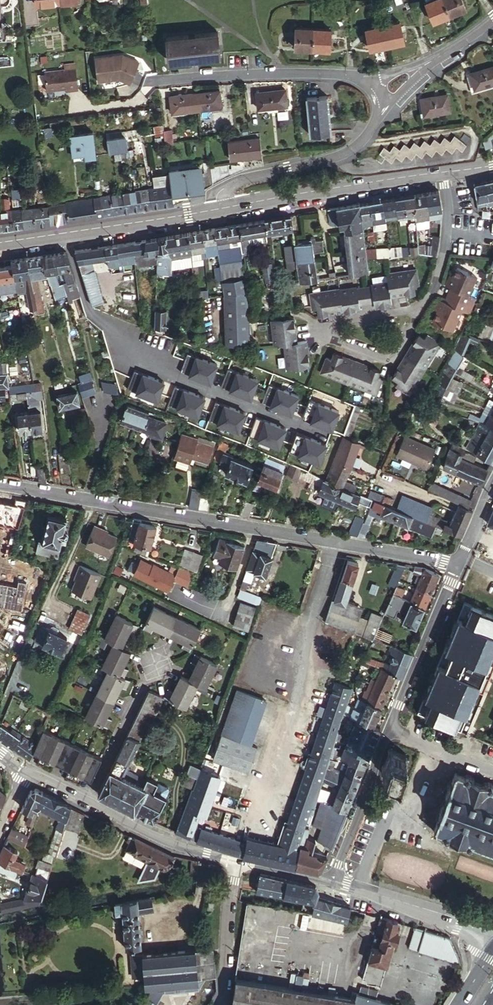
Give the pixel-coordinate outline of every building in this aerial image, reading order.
[(432,21),(449,15),(443,0),(432,0),(425,3),(432,21)] [(449,15),(465,8),(461,0),(443,0),(449,15)] [(382,25),(386,45),(403,41),(399,21),(382,25)] [(367,37),(369,48),(386,45),(382,25),(365,29),(367,37)] [(2,28),(0,28),(0,40),(13,39),(11,27),(2,28)] [(312,48),(312,28),(295,27),(295,48),(303,48),(312,48)] [(329,39),(330,29),(312,28),(312,48),(316,48),(329,49),(329,39)] [(219,55),(217,32),(166,37),(168,60),(194,57),(219,55)] [(97,57),(100,80),(121,78),(131,83),(140,61),(124,54),(97,57)] [(46,71),(48,90),(68,88),(69,90),(79,88),(76,63),(65,64),(66,69),(46,71)] [(469,72),(474,88),(492,82),(492,66),(469,72)] [(196,90),(199,107),(223,105),(220,88),(196,90)] [(285,105),(285,89),(256,90),(257,106),(285,105)] [(169,92),(171,110),(199,107),(196,90),(169,92)] [(331,132),(327,95),(306,98),(309,134),(331,132)] [(450,112),(449,95),(422,97),(423,114),(450,112)] [(163,128),(162,123),(155,123),(155,134),(163,133),(163,128)] [(163,128),(163,133),(164,141),(173,140),(173,135),(172,131),(172,129),(172,127),(163,128)] [(95,139),(94,134),(93,128),(78,130),(79,141),(95,139)] [(483,140),(485,148),(492,145),(492,130),(483,140)] [(382,147),(375,157),(380,161),(384,156),(391,160),(394,155),(399,159),(404,153),(409,157),(413,152),(419,155),(424,150),(429,154),(434,148),(439,151),(443,146),(450,150),(454,145),(460,149),(470,136),(464,132),(459,137),(454,133),(449,140),(443,136),(439,142),(433,138),(429,143),(423,139),(418,145),(412,141),(408,147),(403,144),(399,149),(393,145),(388,151),(382,147)] [(95,139),(96,150),(97,153),(109,151),(107,138),(107,133),(94,134),(95,139)] [(120,150),(125,149),(128,149),(126,135),(124,135),(117,137),(118,145),(120,145),(120,150)] [(107,138),(109,151),(114,151),(120,150),(120,145),(118,145),(117,137),(107,138)] [(261,154),(259,138),(227,142),(229,159),(261,154)] [(79,144),(80,152),(96,150),(95,139),(79,141),(79,144)] [(80,152),(79,144),(71,145),(72,153),(80,152)] [(228,162),(211,165),(214,184),(231,175),(228,162)] [(203,164),(207,188),(214,184),(211,165),(211,163),(203,164)] [(169,174),(170,184),(173,204),(189,196),(204,189),(200,169),(178,171),(178,169),(168,170),(169,174)] [(154,186),(170,184),(169,174),(153,176),(154,186)] [(492,180),(484,182),(487,200),(492,199),(492,181),(492,180)] [(487,200),(484,182),(474,184),(479,209),(482,209),(480,202),(485,201),(487,200)] [(149,186),(151,206),(163,205),(173,204),(170,184),(154,186),(149,186)] [(149,187),(140,188),(142,208),(151,206),(149,186),(149,187)] [(20,205),(19,187),(11,188),(13,206),(20,205)] [(140,188),(130,190),(132,209),(142,208),(140,188)] [(132,209),(130,190),(120,192),(122,210),(132,209)] [(440,210),(438,191),(425,193),(428,212),(436,210),(440,210)] [(0,192),(0,204),(0,208),(10,206),(8,192),(0,192)] [(100,196),(101,196),(104,213),(122,210),(120,192),(100,196)] [(428,212),(425,193),(413,195),(415,211),(415,214),(428,212)] [(413,195),(403,196),(405,212),(410,211),(415,211),(413,195)] [(104,213),(101,196),(66,202),(66,203),(68,219),(104,213)] [(403,196),(395,198),(397,210),(397,213),(405,212),(403,196)] [(395,198),(382,200),(383,213),(385,212),(397,210),(395,198)] [(382,200),(369,202),(371,215),(381,213),(383,213),(382,200)] [(369,202),(361,203),(363,216),(369,215),(371,215),(369,202)] [(50,207),(48,208),(50,221),(68,219),(66,203),(50,207)] [(361,203),(336,207),(338,223),(339,226),(343,226),(350,273),(368,270),(367,257),(366,249),(364,225),(363,216),(361,203)] [(44,206),(36,207),(34,208),(36,224),(47,222),(44,208),(44,206)] [(338,223),(336,207),(326,209),(329,224),(338,223)] [(36,224),(34,208),(22,209),(23,225),(36,224)] [(22,209),(12,210),(11,210),(13,227),(23,225),(22,209)] [(13,227),(11,210),(1,211),(2,229),(13,227)] [(386,214),(383,215),(384,220),(397,218),(397,213),(397,210),(385,212),(386,214)] [(439,213),(440,210),(436,210),(435,218),(428,217),(428,220),(432,220),(433,222),(439,222),(439,213)] [(415,214),(415,215),(416,218),(417,229),(428,227),(428,220),(428,217),(428,212),(415,214)] [(372,218),(373,223),(384,222),(384,220),(383,215),(381,215),(381,213),(371,215),(372,218)] [(292,228),(290,215),(264,219),(266,233),(282,230),(292,228)] [(364,225),(373,223),(372,218),(370,217),(369,215),(363,216),(364,225)] [(406,217),(397,218),(399,225),(404,225),(403,221),(406,221),(406,217)] [(266,233),(264,219),(239,223),(241,237),(248,236),(266,233)] [(241,237),(239,223),(214,228),(216,241),(228,239),(232,239),(241,237)] [(214,228),(202,230),(203,243),(216,241),(214,228)] [(194,231),(188,232),(189,245),(190,253),(203,251),(205,251),(203,243),(202,230),(194,231)] [(173,234),(157,237),(157,250),(156,263),(156,272),(170,274),(171,258),(190,255),(189,245),(188,232),(173,234)] [(249,241),(249,244),(267,241),(266,238),(266,233),(248,236),(249,241)] [(418,245),(419,254),(429,255),(430,255),(431,245),(425,245),(425,239),(421,239),(421,235),(417,235),(418,245)] [(431,245),(430,255),(433,255),(435,255),(436,255),(439,236),(432,235),(431,237),(431,245)] [(249,241),(248,236),(241,237),(243,252),(250,251),(249,244),(249,241)] [(157,250),(157,237),(146,239),(148,252),(157,250)] [(238,253),(243,252),(241,237),(232,239),(234,253),(238,253)] [(133,254),(148,252),(146,239),(116,244),(118,257),(133,254)] [(218,256),(219,262),(231,260),(228,239),(216,241),(218,256)] [(242,277),(238,253),(234,253),(232,239),(228,239),(231,260),(233,260),(236,278),(242,277)] [(299,282),(317,279),(313,252),(324,251),(322,240),(315,241),(311,241),(294,244),(295,256),(297,266),(297,271),(299,282)] [(216,241),(203,243),(205,251),(203,251),(204,258),(218,256),(216,241)] [(116,244),(75,251),(89,298),(94,297),(101,294),(94,261),(107,259),(107,256),(108,256),(109,259),(114,258),(118,257),(116,244)] [(285,257),(295,256),(294,244),(283,246),(285,257)] [(410,247),(411,254),(417,254),(419,254),(418,245),(410,247)] [(376,249),(377,256),(389,256),(388,248),(376,249)] [(366,249),(367,257),(377,256),(376,249),(366,249)] [(156,263),(157,250),(148,252),(133,254),(135,263),(135,266),(156,263)] [(203,251),(190,253),(190,255),(191,262),(204,259),(204,258),(203,251)] [(67,252),(54,254),(59,271),(63,270),(67,282),(75,280),(67,252)] [(59,271),(54,254),(40,256),(47,275),(50,284),(56,282),(53,272),(59,271)] [(133,254),(118,257),(114,258),(115,266),(135,263),(133,254)] [(47,275),(40,256),(25,258),(28,275),(29,278),(36,277),(47,275)] [(297,266),(295,256),(285,257),(286,268),(297,266)] [(28,275),(25,258),(11,260),(12,266),(14,278),(21,276),(28,275)] [(219,262),(221,280),(236,278),(233,260),(231,260),(219,262)] [(267,287),(273,286),(272,281),(270,264),(264,265),(267,287)] [(10,279),(12,293),(17,292),(14,278),(12,266),(0,267),(0,280),(10,279)] [(441,302),(432,322),(451,331),(461,311),(469,315),(473,307),(476,301),(467,297),(476,279),(456,270),(447,288),(450,289),(457,293),(450,306),(443,303),(441,302)] [(58,285),(63,283),(59,271),(53,272),(56,282),(57,282),(58,285)] [(286,284),(299,282),(297,271),(279,274),(281,285),(286,284)] [(388,275),(389,285),(391,298),(415,294),(414,288),(418,287),(416,271),(388,275)] [(36,311),(29,278),(28,275),(21,276),(28,309),(31,308),(32,312),(36,311)] [(225,348),(250,346),(249,323),(248,291),(246,276),(242,277),(236,278),(221,280),(222,295),(223,298),(225,348)] [(43,312),(36,277),(29,278),(36,311),(37,314),(43,312)] [(483,289),(492,292),(492,288),(492,280),(487,278),(483,289)] [(12,293),(10,279),(0,280),(0,295),(12,293)] [(391,298),(389,285),(370,288),(372,304),(373,309),(392,306),(391,298)] [(359,306),(372,304),(370,288),(356,290),(359,306)] [(443,303),(450,306),(457,293),(450,289),(443,303)] [(359,306),(356,290),(339,293),(343,314),(360,311),(359,306)] [(319,317),(343,314),(339,293),(339,291),(310,295),(312,310),(318,310),(319,317)] [(155,310),(154,327),(165,328),(166,311),(157,310),(155,310)] [(462,332),(461,335),(469,337),(473,338),(482,319),(475,316),(471,314),(462,332)] [(273,347),(283,345),(297,343),(294,319),(271,322),(273,347)] [(488,319),(480,337),(492,342),(492,320),(488,319)] [(409,395),(440,344),(426,335),(423,339),(417,336),(392,378),(398,381),(395,386),(409,395)] [(461,335),(454,349),(461,353),(469,337),(461,335)] [(297,343),(283,345),(286,370),(310,366),(307,342),(297,343)] [(446,367),(455,371),(463,356),(455,351),(446,367)] [(216,364),(187,353),(180,371),(209,383),(216,364)] [(376,377),(379,371),(334,353),(331,360),(326,358),(321,373),(376,394),(382,379),(376,377)] [(452,376),(455,371),(446,367),(441,377),(449,381),(452,376)] [(257,380),(227,368),(220,387),(250,398),(257,380)] [(164,381),(134,370),(127,388),(157,399),(164,381)] [(7,371),(0,372),(0,398),(5,398),(4,388),(9,387),(9,386),(7,371)] [(472,378),(455,371),(452,376),(469,383),(472,378)] [(449,381),(441,377),(438,382),(446,386),(449,381)] [(87,395),(93,393),(89,380),(83,382),(87,395)] [(444,391),(459,397),(464,387),(449,381),(446,386),(444,391)] [(446,386),(438,382),(435,387),(444,391),(446,386)] [(9,386),(9,387),(10,393),(26,391),(35,390),(34,383),(9,386)] [(298,395),(268,384),(261,402),(290,413),(298,395)] [(204,397),(174,385),(167,404),(197,415),(204,397)] [(430,397),(438,401),(441,396),(444,391),(435,387),(430,397)] [(42,398),(41,390),(35,390),(26,391),(27,397),(34,397),(34,394),(36,394),(37,399),(42,398)] [(10,393),(10,398),(11,400),(27,398),(27,397),(26,391),(10,393)] [(76,391),(57,395),(59,408),(79,403),(76,391)] [(444,391),(441,396),(456,403),(459,397),(444,391)] [(426,399),(419,396),(415,405),(422,408),(426,399)] [(430,397),(428,400),(424,407),(432,412),(438,401),(430,397)] [(338,410),(308,399),(301,418),(331,429),(338,410)] [(245,412),(215,401),(208,419),(238,431),(245,412)] [(28,404),(29,411),(38,410),(37,403),(28,404)] [(115,421),(121,423),(127,406),(121,404),(115,421)] [(153,419),(155,420),(156,415),(127,406),(121,423),(121,424),(144,431),(148,421),(152,422),(153,419)] [(432,412),(424,407),(420,414),(429,418),(432,412)] [(492,412),(492,408),(488,407),(484,414),(491,416),(492,412)] [(95,437),(85,408),(79,410),(88,444),(94,442),(95,437)] [(29,411),(31,430),(42,429),(40,410),(38,410),(29,411)] [(20,431),(31,430),(29,411),(17,413),(20,431)] [(435,425),(441,414),(434,412),(432,412),(429,418),(435,425)] [(491,416),(484,414),(482,419),(472,415),(470,420),(480,422),(487,424),(491,416)] [(285,427),(256,416),(248,435),(278,446),(285,427)] [(144,431),(161,436),(166,423),(155,420),(153,419),(152,422),(148,421),(144,431)] [(490,426),(487,424),(480,422),(478,427),(487,432),(490,426)] [(471,440),(475,432),(476,429),(469,426),(462,439),(469,442),(471,440)] [(490,426),(487,432),(484,437),(492,442),(492,427),(490,426)] [(475,432),(484,437),(487,432),(478,427),(476,429),(475,432)] [(326,443),(296,432),(289,450),(319,462),(326,443)] [(471,440),(480,445),(484,437),(475,432),(471,440)] [(197,442),(181,437),(173,459),(189,465),(191,460),(209,464),(213,449),(196,444),(197,442)] [(359,444),(342,437),(337,448),(355,455),(359,444)] [(398,456),(411,462),(413,460),(421,444),(407,437),(398,456)] [(492,451),(492,442),(484,437),(480,445),(492,451)] [(469,442),(466,447),(476,452),(480,445),(471,440),(469,442)] [(246,482),(253,466),(224,454),(228,444),(221,441),(213,462),(216,464),(213,469),(217,471),(221,461),(229,465),(225,473),(246,482)] [(454,443),(451,449),(456,451),(461,454),(463,449),(457,445),(454,443)] [(421,444),(413,460),(429,467),(436,450),(421,444)] [(492,461),(492,460),(492,451),(480,445),(476,452),(476,453),(492,461)] [(355,455),(337,448),(333,458),(351,466),(355,455)] [(70,471),(66,452),(57,454),(60,472),(70,471)] [(242,459),(254,464),(256,458),(244,453),(242,459)] [(443,467),(455,472),(461,459),(459,459),(454,456),(448,454),(443,467)] [(333,458),(329,470),(346,477),(349,470),(351,466),(333,458)] [(465,475),(470,463),(461,459),(455,472),(465,476),(465,475)] [(413,460),(412,462),(428,469),(429,467),(413,460)] [(269,467),(276,470),(278,464),(271,462),(269,467)] [(264,465),(260,463),(254,479),(258,481),(264,465)] [(465,475),(481,482),(484,475),(487,470),(470,463),(465,475)] [(276,470),(284,473),(285,467),(278,464),(276,470)] [(265,465),(264,465),(258,481),(277,489),(284,473),(276,470),(269,467),(265,465)] [(301,470),(291,466),(287,474),(299,479),(301,478),(320,486),(323,479),(306,472),(305,474),(300,472),(301,470)] [(36,468),(37,481),(45,482),(43,467),(36,468)] [(325,479),(343,487),(345,481),(346,477),(329,470),(325,479)] [(318,491),(337,499),(343,487),(325,479),(323,479),(320,486),(318,491)] [(345,481),(343,487),(355,492),(356,486),(345,481)] [(459,504),(467,508),(472,499),(432,482),(428,491),(459,504)] [(343,487),(337,499),(356,507),(358,502),(361,494),(355,492),(343,487)] [(369,497),(373,499),(379,502),(382,495),(382,493),(373,489),(369,497)] [(361,494),(358,502),(370,507),(373,499),(369,497),(361,494)] [(382,495),(379,502),(392,506),(393,503),(395,500),(382,495)] [(201,496),(197,509),(208,511),(210,497),(201,496)] [(396,508),(399,510),(405,512),(409,499),(401,496),(397,505),(396,508)] [(373,499),(370,507),(375,509),(373,512),(374,513),(395,521),(399,510),(396,508),(394,507),(392,506),(379,502),(373,499)] [(405,512),(412,515),(416,502),(409,499),(405,512)] [(245,502),(240,516),(249,518),(253,505),(245,502)] [(419,518),(423,504),(416,502),(412,515),(419,518)] [(473,510),(467,508),(459,504),(456,511),(450,522),(449,525),(445,523),(446,520),(429,514),(431,508),(423,504),(419,518),(424,520),(427,521),(429,522),(436,525),(441,527),(460,535),(462,535),(473,510)] [(375,509),(370,507),(364,522),(370,525),(374,513),(373,512),(375,509)] [(19,526),(21,513),(2,510),(0,522),(0,523),(19,526)] [(405,512),(399,510),(395,521),(409,527),(411,522),(417,525),(422,527),(424,520),(419,518),(412,515),(405,512)] [(67,518),(48,513),(41,541),(38,540),(36,551),(57,556),(61,541),(65,542),(68,530),(67,528),(68,524),(65,523),(67,518)] [(423,532),(427,521),(424,520),(422,527),(417,525),(415,529),(423,532)] [(155,526),(140,522),(133,521),(128,540),(136,542),(147,544),(150,545),(155,526)] [(364,522),(358,536),(366,538),(371,525),(370,525),(364,522)] [(436,525),(429,522),(426,529),(433,532),(436,525)] [(93,524),(85,545),(110,555),(118,534),(93,524)] [(439,534),(441,527),(436,525),(433,532),(439,534)] [(244,548),(219,540),(213,555),(221,558),(219,563),(236,569),(244,548)] [(277,543),(257,540),(247,569),(256,572),(259,573),(265,575),(277,543)] [(147,544),(136,542),(135,548),(145,552),(147,544)] [(195,570),(201,555),(192,552),(187,567),(195,570)] [(348,561),(334,602),(345,606),(359,564),(348,561)] [(405,565),(397,563),(393,575),(399,578),(405,565)] [(70,588),(91,597),(101,573),(80,564),(70,588)] [(421,575),(424,568),(414,566),(412,571),(421,575)] [(152,574),(136,567),(132,576),(148,583),(152,574)] [(430,593),(438,574),(424,568),(421,575),(417,587),(430,593)] [(249,581),(243,579),(239,588),(242,589),(245,591),(249,581)] [(393,592),(401,596),(404,589),(396,585),(393,592)] [(429,594),(430,593),(417,587),(416,587),(414,592),(411,600),(424,606),(429,594)] [(259,605),(261,597),(245,591),(242,589),(239,597),(259,605)] [(393,615),(401,596),(393,592),(384,611),(388,613),(393,615)] [(416,627),(424,606),(411,600),(403,621),(416,627)] [(254,606),(239,601),(231,624),(246,629),(254,606)] [(334,602),(331,601),(324,621),(354,631),(359,616),(361,611),(345,606),(334,602)] [(415,712),(465,732),(492,664),(492,615),(460,602),(415,712)] [(154,625),(171,634),(178,617),(153,605),(142,627),(150,631),(154,625)] [(85,631),(93,613),(80,607),(71,626),(85,631)] [(113,642),(121,645),(128,630),(134,633),(138,624),(116,614),(104,637),(113,642)] [(359,616),(354,631),(362,634),(367,619),(359,616)] [(178,617),(171,634),(183,639),(180,645),(189,650),(199,627),(178,617)] [(367,619),(362,634),(372,638),(380,621),(368,617),(367,619)] [(61,652),(67,637),(49,629),(47,634),(40,631),(36,641),(61,652)] [(129,649),(121,645),(113,642),(102,665),(108,668),(124,676),(128,668),(122,665),(129,649)] [(410,657),(411,653),(381,642),(379,648),(394,653),(392,658),(407,664),(410,657)] [(195,662),(187,677),(196,682),(203,685),(216,662),(214,661),(194,651),(189,659),(195,662)] [(381,669),(383,662),(364,656),(363,659),(365,660),(364,662),(367,663),(374,666),(381,669)] [(404,670),(407,664),(392,658),(390,664),(383,662),(381,669),(394,674),(401,677),(404,670)] [(380,707),(394,674),(381,669),(374,666),(369,677),(366,684),(370,686),(368,691),(364,689),(360,698),(367,701),(380,707)] [(124,676),(108,668),(86,714),(108,725),(112,717),(106,714),(120,685),(126,687),(130,679),(124,676)] [(196,682),(187,677),(180,673),(172,688),(167,686),(163,694),(184,705),(196,682)] [(353,688),(335,682),(303,775),(322,782),(323,776),(325,772),(326,765),(329,758),(331,750),(332,745),(334,739),(337,730),(338,726),(341,716),(342,712),(344,712),(346,705),(350,695),(353,688)] [(263,698),(236,688),(221,731),(249,740),(263,698)] [(164,697),(149,689),(132,723),(148,731),(164,697)] [(350,695),(346,705),(351,707),(355,697),(350,695)] [(359,719),(369,724),(373,725),(380,707),(367,701),(363,711),(359,719)] [(350,715),(357,718),(359,719),(363,711),(351,707),(346,705),(344,712),(350,715)] [(345,733),(349,719),(341,716),(338,726),(341,727),(340,731),(345,733)] [(359,719),(357,718),(355,722),(353,728),(359,731),(365,733),(369,724),(359,719)] [(127,734),(143,741),(148,731),(132,723),(127,734)] [(12,747),(29,759),(33,749),(35,745),(36,743),(20,735),(19,737),(0,724),(0,739),(12,747)] [(365,733),(376,738),(378,732),(380,728),(373,725),(369,724),(365,733)] [(36,743),(35,745),(33,749),(41,753),(55,760),(69,766),(83,773),(90,777),(101,755),(43,727),(36,743)] [(353,728),(349,736),(356,739),(359,731),(353,728)] [(334,739),(341,741),(343,741),(344,737),(345,733),(340,731),(337,730),(334,739)] [(372,746),(376,738),(365,733),(359,731),(356,739),(372,746)] [(256,745),(220,733),(212,756),(248,769),(256,745)] [(127,734),(99,794),(135,812),(148,787),(146,786),(139,782),(126,777),(129,771),(139,749),(143,741),(127,734)] [(355,741),(371,749),(372,746),(356,739),(349,736),(348,739),(355,741)] [(334,739),(332,745),(339,747),(340,745),(341,741),(334,739)] [(355,741),(348,739),(345,747),(351,749),(355,741)] [(354,751),(368,757),(370,752),(371,749),(355,741),(351,749),(354,751)] [(341,757),(350,761),(354,751),(351,749),(345,747),(341,757)] [(404,754),(393,750),(392,749),(389,749),(388,752),(389,752),(383,766),(382,765),(381,768),(382,770),(383,770),(382,772),(384,774),(385,774),(386,773),(387,772),(387,771),(389,772),(390,769),(394,771),(393,773),(395,774),(394,775),(396,776),(395,778),(397,779),(398,777),(400,778),(401,775),(402,776),(403,774),(401,773),(402,771),(400,771),(405,760),(406,760),(407,758),(408,758),(409,756),(406,755),(407,753),(405,752),(404,754)] [(349,762),(364,768),(366,761),(368,757),(354,751),(350,761),(349,762)] [(55,760),(41,753),(38,761),(51,767),(55,760)] [(205,757),(201,767),(215,772),(218,762),(205,757)] [(332,759),(329,758),(326,765),(332,767),(335,760),(332,759)] [(345,772),(360,777),(363,770),(364,768),(349,762),(345,772)] [(190,764),(187,773),(197,777),(200,768),(190,764)] [(83,773),(69,766),(65,774),(79,781),(83,773)] [(200,768),(213,773),(209,784),(200,807),(197,817),(204,819),(220,773),(215,772),(201,767),(200,768)] [(200,768),(197,777),(196,779),(209,784),(213,773),(200,768)] [(141,777),(129,771),(126,777),(139,782),(141,777)] [(341,782),(355,787),(358,780),(360,777),(345,772),(343,778),(341,782)] [(491,783),(489,783),(489,782),(487,781),(487,782),(484,781),(483,781),(482,782),(475,779),(475,778),(471,777),(472,776),(470,775),(469,776),(468,774),(464,776),(455,772),(449,789),(447,788),(439,813),(440,814),(434,830),(443,834),(444,835),(445,837),(448,837),(447,838),(449,839),(450,837),(453,839),(454,837),(461,840),(462,842),(465,843),(465,844),(467,845),(468,846),(472,845),(472,844),(492,852),(492,784),(491,783)] [(182,784),(192,788),(196,779),(197,777),(187,773),(182,784)] [(341,782),(343,778),(329,773),(328,778),(341,782)] [(295,799),(310,805),(314,806),(316,800),(319,789),(320,786),(322,782),(303,775),(295,799)] [(151,776),(148,783),(149,784),(148,787),(157,792),(160,786),(156,784),(158,780),(151,776)] [(323,776),(322,782),(320,786),(323,788),(327,789),(330,784),(340,787),(341,782),(328,778),(323,776)] [(196,779),(192,788),(187,802),(200,807),(209,784),(196,779)] [(337,793),(351,799),(353,792),(355,787),(341,782),(340,787),(337,793)] [(135,812),(154,821),(167,797),(157,792),(148,787),(135,812)] [(25,799),(35,804),(42,791),(36,788),(30,789),(25,799)] [(42,791),(35,804),(39,806),(43,791),(42,791)] [(66,819),(71,806),(43,791),(39,806),(59,816),(66,819)] [(327,802),(332,804),(333,804),(337,793),(331,791),(327,802)] [(333,804),(346,810),(348,804),(351,799),(337,793),(333,804)] [(39,806),(35,804),(25,799),(21,807),(30,811),(37,814),(39,806)] [(295,799),(288,821),(303,826),(310,805),(295,799)] [(323,801),(322,802),(314,825),(322,828),(332,804),(327,802),(323,801)] [(197,817),(200,807),(187,802),(184,811),(197,817)] [(338,829),(346,810),(333,804),(332,804),(322,828),(321,831),(335,838),(338,829)] [(78,831),(85,813),(71,806),(66,819),(64,826),(78,831)] [(33,825),(37,814),(30,811),(27,822),(33,825)] [(184,811),(176,832),(190,837),(192,830),(197,817),(184,811)] [(63,832),(64,826),(66,819),(59,816),(55,829),(57,830),(63,832)] [(204,819),(197,817),(192,830),(199,832),(202,827),(204,819)] [(288,821),(280,845),(300,851),(301,849),(304,850),(308,837),(307,837),(300,835),(303,826),(288,821)] [(300,835),(307,837),(310,828),(303,826),(300,835)] [(199,832),(197,839),(234,852),(235,851),(235,850),(236,849),(237,847),(237,846),(237,845),(237,844),(237,843),(237,842),(237,841),(236,839),(235,838),(202,827),(199,832)] [(7,838),(26,847),(29,837),(11,829),(7,838)] [(57,830),(54,837),(60,839),(63,832),(57,830)] [(192,830),(190,837),(197,839),(199,832),(192,830)] [(318,839),(332,845),(335,838),(321,831),(318,839)] [(49,852),(56,854),(60,839),(54,837),(49,852)] [(308,837),(304,850),(311,851),(314,839),(312,838),(308,837)] [(234,852),(239,853),(244,854),(246,841),(235,838),(236,839),(237,841),(237,842),(237,843),(237,844),(237,845),(237,846),(237,847),(236,849),(235,850),(235,851),(234,852)] [(246,841),(244,854),(297,865),(300,851),(280,845),(247,838),(246,841)] [(175,856),(174,856),(141,839),(134,853),(168,869),(175,856)] [(4,843),(0,853),(0,861),(1,861),(10,866),(14,857),(17,850),(4,843)] [(300,851),(297,865),(317,870),(320,869),(322,868),(322,867),(325,861),(327,856),(311,851),(304,850),(301,849),(300,851)] [(14,857),(10,866),(11,866),(14,868),(22,870),(23,866),(21,865),(23,861),(14,857)] [(50,872),(53,864),(39,859),(37,867),(39,868),(50,872)] [(188,860),(185,874),(196,876),(198,862),(188,860)] [(0,861),(0,870),(7,874),(11,866),(10,866),(1,861),(0,861)] [(37,875),(48,878),(50,872),(39,868),(37,875)] [(35,874),(29,891),(42,896),(48,878),(37,875),(35,874)] [(284,896),(287,879),(261,874),(258,891),(284,896)] [(305,899),(316,901),(318,896),(318,890),(316,885),(287,879),(284,896),(305,899)] [(0,903),(2,911),(39,903),(42,897),(42,896),(29,891),(27,898),(0,903)] [(318,896),(316,901),(314,914),(347,920),(350,907),(336,902),(318,896)] [(152,910),(151,897),(122,902),(122,913),(125,946),(131,946),(135,946),(140,946),(138,912),(152,910)] [(314,914),(316,901),(305,899),(303,912),(314,914)] [(396,926),(398,920),(381,915),(377,930),(384,932),(379,947),(375,946),(378,937),(375,936),(362,978),(362,979),(380,985),(393,941),(396,942),(399,932),(398,932),(395,931),(396,926)] [(419,950),(426,929),(415,926),(409,947),(419,950)] [(419,950),(464,963),(464,960),(463,958),(463,953),(461,947),(459,945),(457,943),(455,941),(448,937),(431,931),(426,929),(419,950)] [(195,950),(198,981),(210,979),(207,948),(195,950)] [(196,981),(198,981),(195,950),(144,954),(144,952),(142,952),(145,976),(146,986),(173,983),(184,982),(190,981),(196,981)] [(145,976),(142,952),(141,952),(131,953),(133,977),(145,976)] [(448,982),(452,967),(441,964),(436,978),(448,982)] [(354,997),(355,994),(336,991),(335,992),(334,992),(306,988),(267,982),(258,981),(236,977),(232,1004),(352,1004),(354,997)] [(184,982),(173,983),(174,992),(185,991),(184,982)] [(377,996),(358,991),(358,992),(354,1004),(406,1004),(377,996)]
